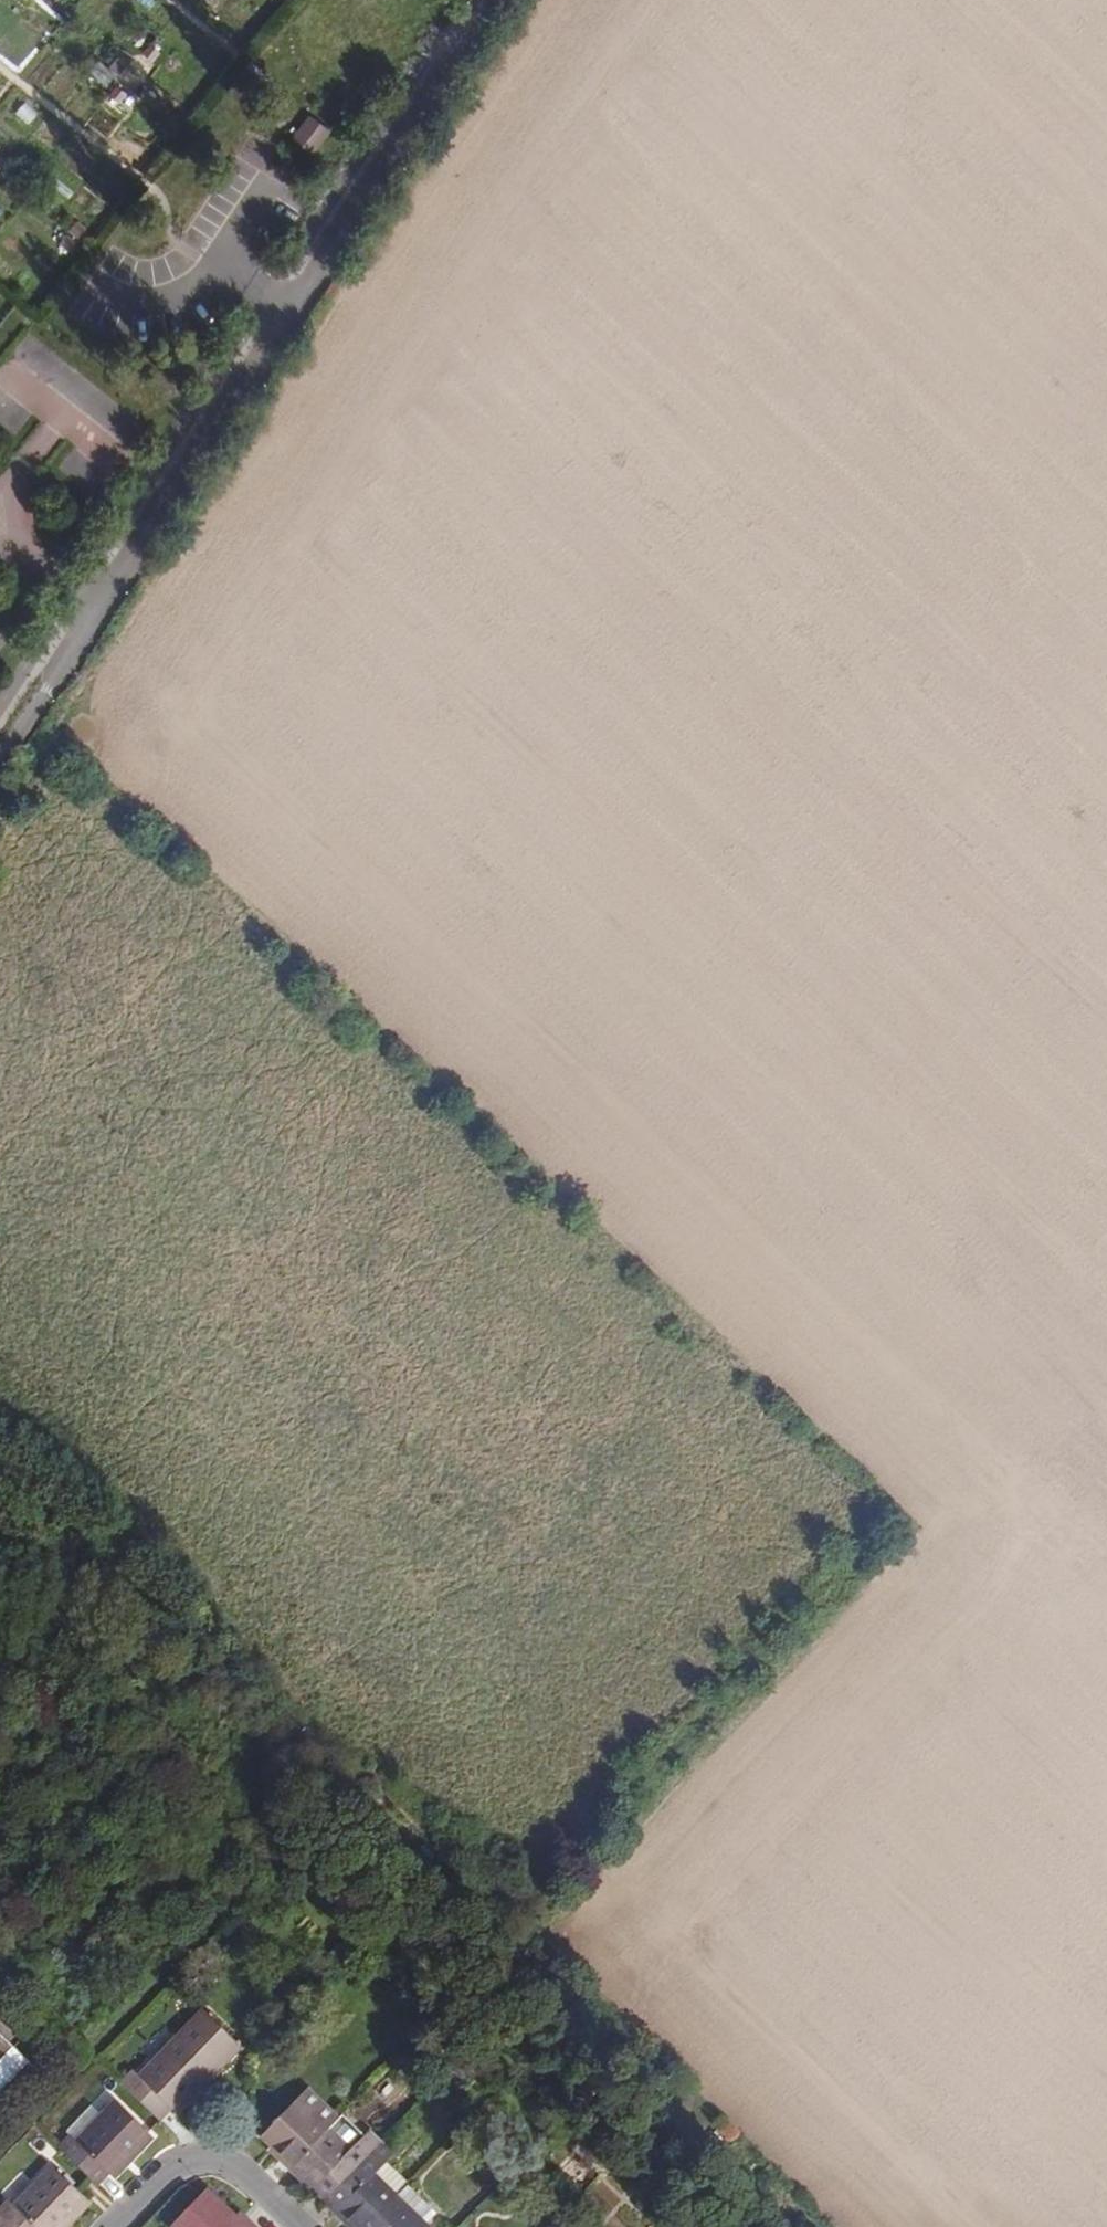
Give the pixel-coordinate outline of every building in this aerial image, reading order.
[(471,0),(446,0),(444,3),(460,14),(471,0)] [(311,120),(294,141),(313,155),(330,134),(311,120)] [(28,416),(8,399),(0,408),(0,420),(14,432),(28,416)] [(16,2108),(45,2078),(13,2048),(22,2039),(0,2018),(0,2092),(16,2108)] [(214,2073),(178,2039),(139,2080),(132,2072),(121,2084),(159,2121),(168,2110),(174,2114),(214,2073)] [(297,2159),(331,2124),(298,2093),(265,2127),(276,2139),(285,2148),(282,2152),(293,2163),(297,2159)] [(154,2136),(118,2102),(78,2144),(70,2137),(59,2149),(96,2185),(108,2173),(113,2177),(154,2136)] [(331,2124),(297,2159),(319,2180),(315,2184),(327,2196),(357,2165),(344,2152),(352,2144),(331,2124)] [(285,2148),(276,2139),(272,2143),(282,2152),(285,2148)] [(315,2184),(319,2180),(297,2159),(293,2163),(315,2184)] [(357,2165),(327,2196),(340,2208),(343,2203),(365,2224),(400,2189),(377,2167),(369,2175),(357,2165)] [(0,2210),(0,2216),(11,2226),(66,2226),(90,2201),(54,2168),(16,2208),(9,2201),(0,2210)] [(204,2186),(170,2222),(175,2226),(247,2226),(236,2216),(204,2186)] [(400,2189),(365,2224),(363,2226),(425,2226),(432,2220),(400,2189)] [(343,2203),(340,2208),(360,2226),(363,2226),(365,2224),(343,2203)] [(241,2210),(236,2216),(247,2226),(259,2226),(241,2210)] [(0,2216),(0,2226),(11,2226),(0,2216)]
